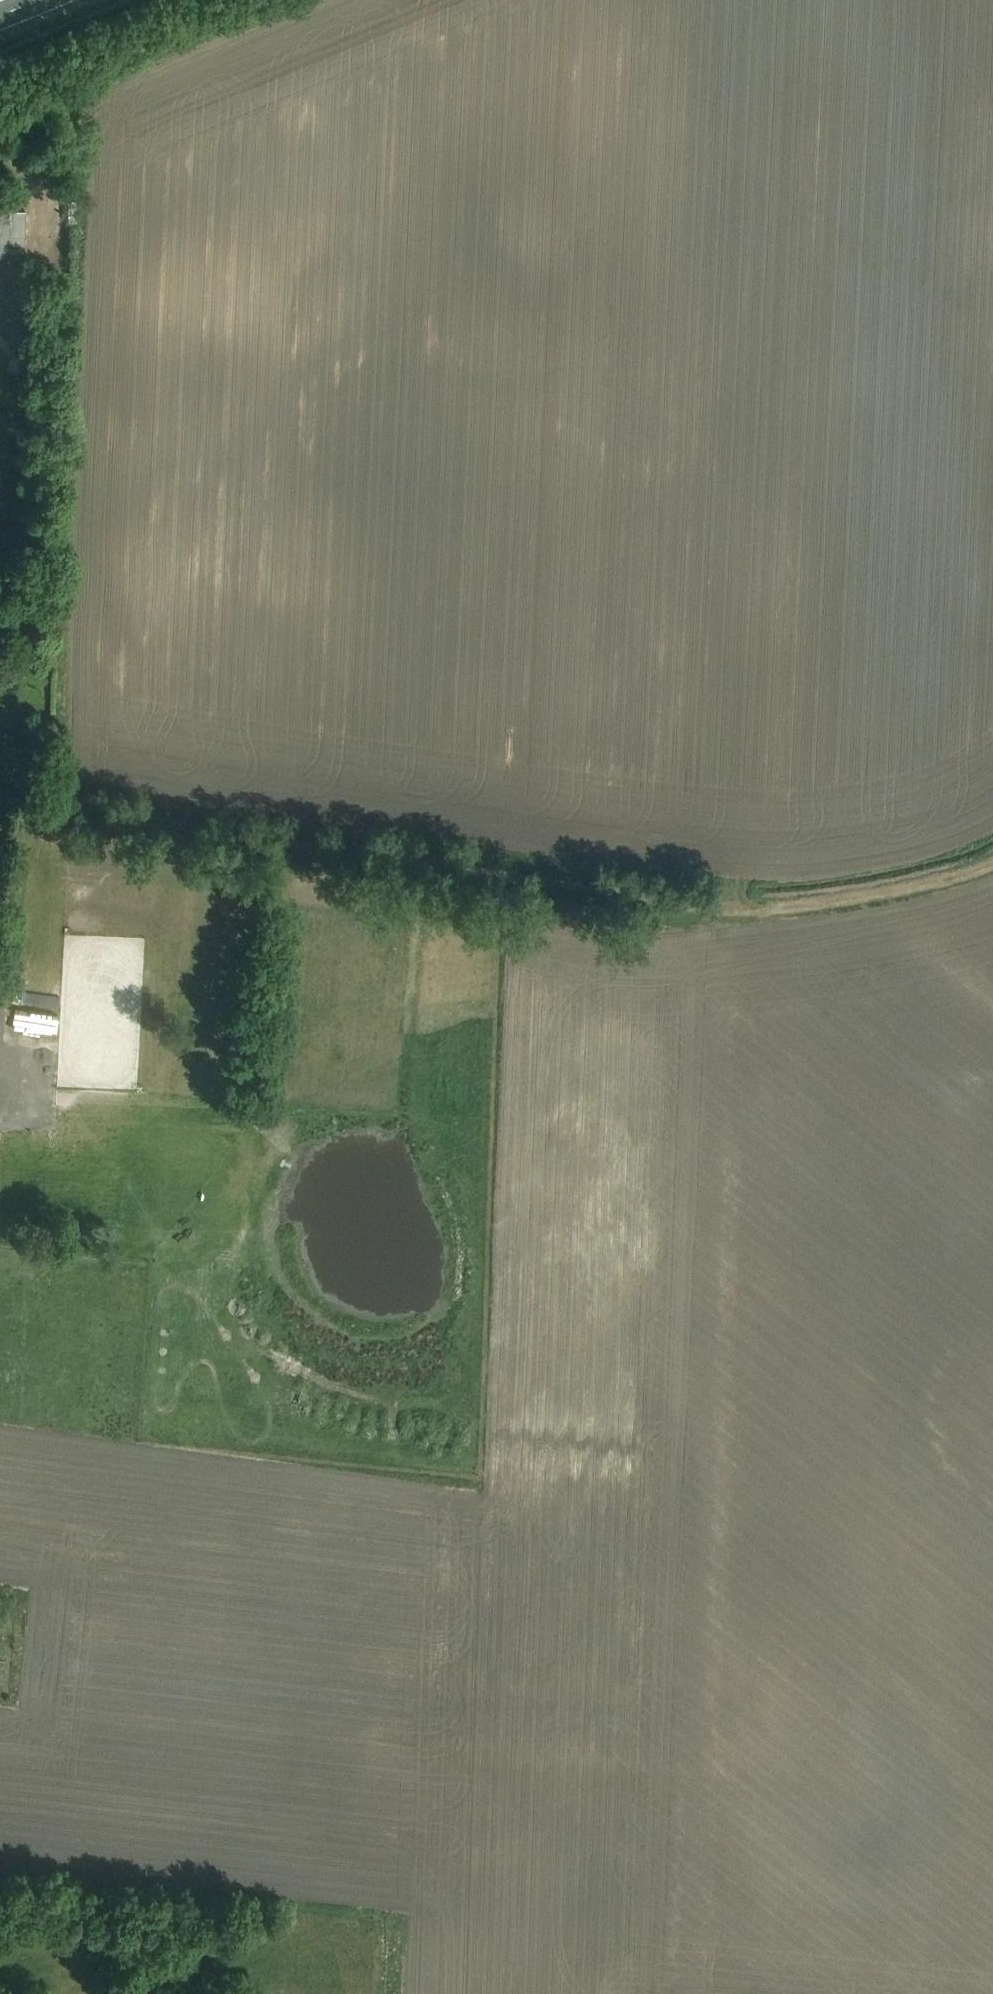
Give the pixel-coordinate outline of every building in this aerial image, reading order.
[(6,210),(0,210),(0,254),(8,254),(9,250),(24,251),(26,211),(6,210)] [(10,359),(9,365),(12,371),(19,372),(24,369),(25,362),(22,357),(15,356),(10,359)] [(21,1014),(20,1104),(146,1106),(147,1016),(21,1014)]
